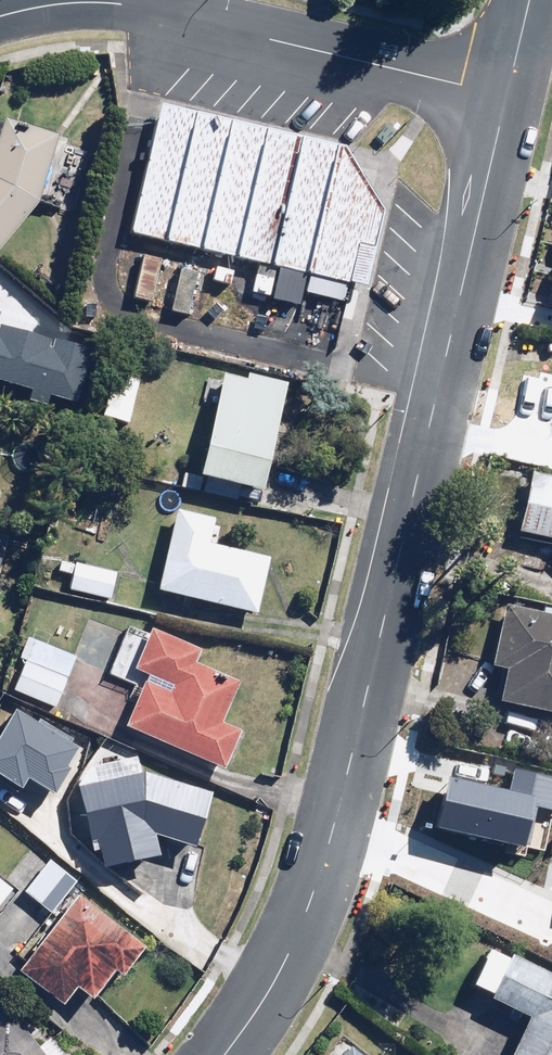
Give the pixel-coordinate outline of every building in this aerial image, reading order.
[(347,147),(168,106),(138,233),(363,285),(379,215),(347,147)] [(7,119),(0,144),(0,249),(40,199),(59,135),(7,119)] [(152,302),(161,257),(143,254),(134,299),(152,302)] [(200,271),(180,266),(170,310),(191,314),(200,271)] [(68,408),(85,347),(0,323),(0,389),(68,408)] [(202,401),(218,404),(205,475),(207,475),(204,492),(238,498),(240,484),(268,489),(288,382),(251,375),(250,379),(224,374),(223,378),(207,375),(202,401)] [(524,531),(551,537),(551,476),(537,472),(524,531)] [(217,517),(179,509),(160,590),(258,613),(271,557),(211,543),(217,517)] [(0,538),(0,572),(9,540),(0,538)] [(57,572),(69,575),(66,588),(114,599),(120,572),(60,559),(57,572)] [(551,713),(551,615),(506,607),(496,664),(508,666),(502,703),(551,713)] [(199,649),(151,630),(135,669),(151,676),(130,729),(228,768),(244,730),(223,722),(240,679),(195,661),(199,649)] [(77,656),(26,635),(6,687),(57,707),(77,656)] [(0,725),(0,786),(14,794),(25,775),(50,791),(68,763),(66,762),(80,740),(37,712),(33,718),(12,705),(0,725)] [(140,753),(74,766),(95,871),(164,857),(159,832),(196,845),(214,794),(144,770),(140,753)] [(67,872),(30,846),(7,878),(44,905),(67,872)] [(0,879),(0,905),(13,888),(0,879)] [(79,987),(95,999),(119,969),(126,975),(148,946),(80,892),(19,969),(64,1005),(79,987)] [(494,946),(476,984),(495,993),(492,999),(531,1018),(513,1054),(551,1054),(551,973),(494,946)] [(0,998),(0,1054),(51,1054),(0,998)]
